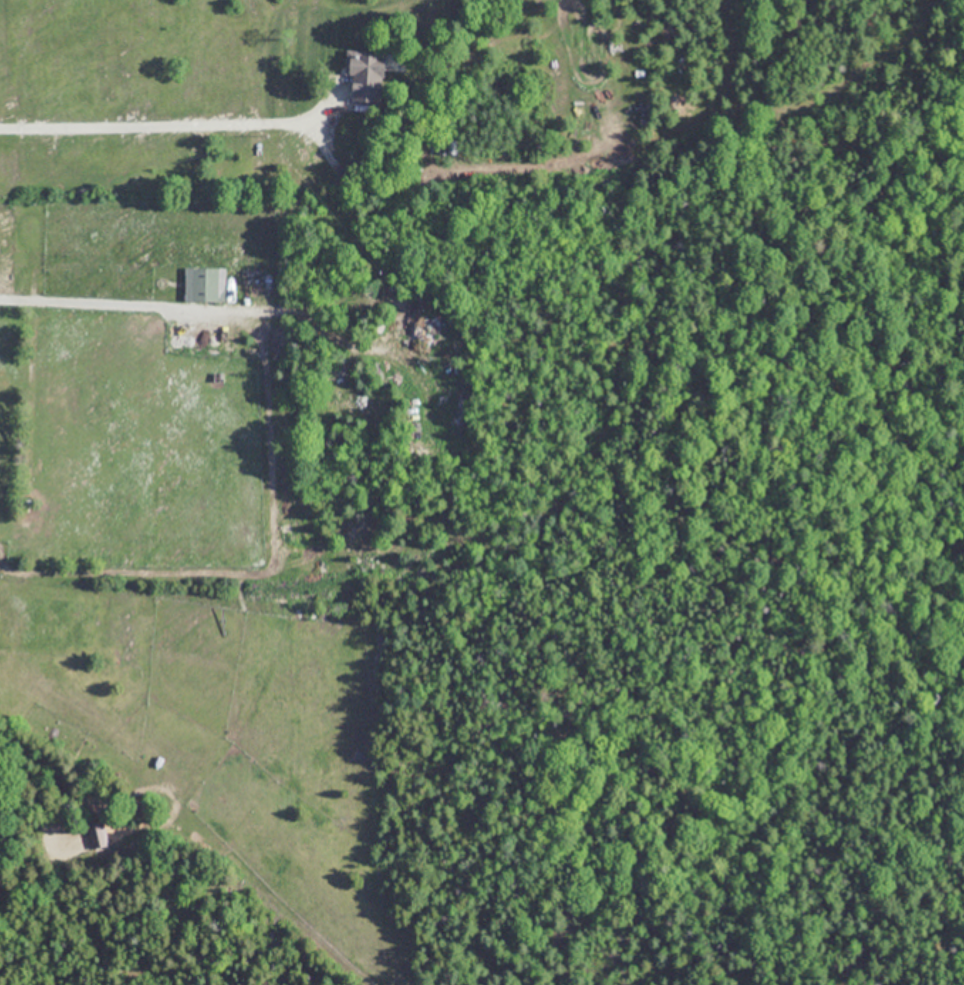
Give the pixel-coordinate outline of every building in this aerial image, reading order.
[(350,99),(383,100),(384,50),(346,49),(345,73),(351,73),(350,99)] [(184,301),(225,301),(225,268),(184,268),(184,301)] [(109,845),(103,822),(87,826),(93,848),(109,845)]
